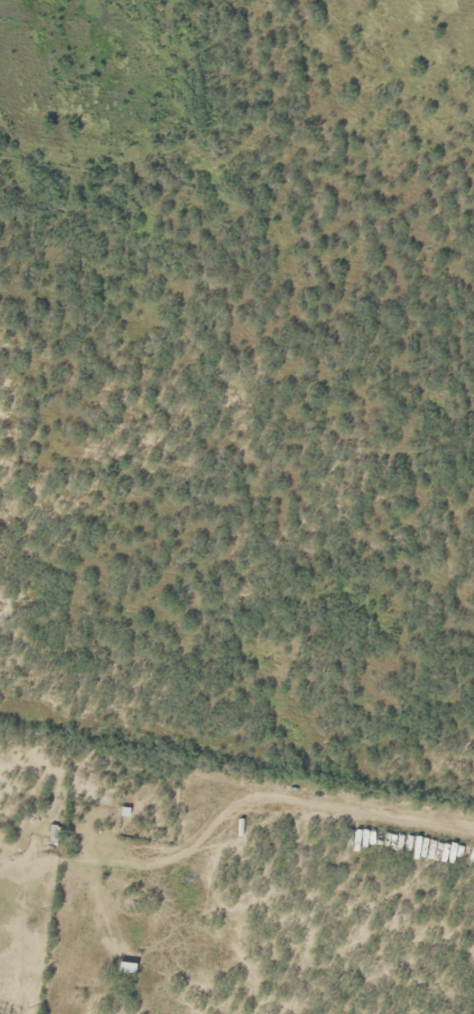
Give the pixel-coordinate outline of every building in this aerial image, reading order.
[(56,826),(41,823),(36,851),(51,854),(56,826)] [(113,971),(129,974),(130,964),(114,962),(113,971)]
